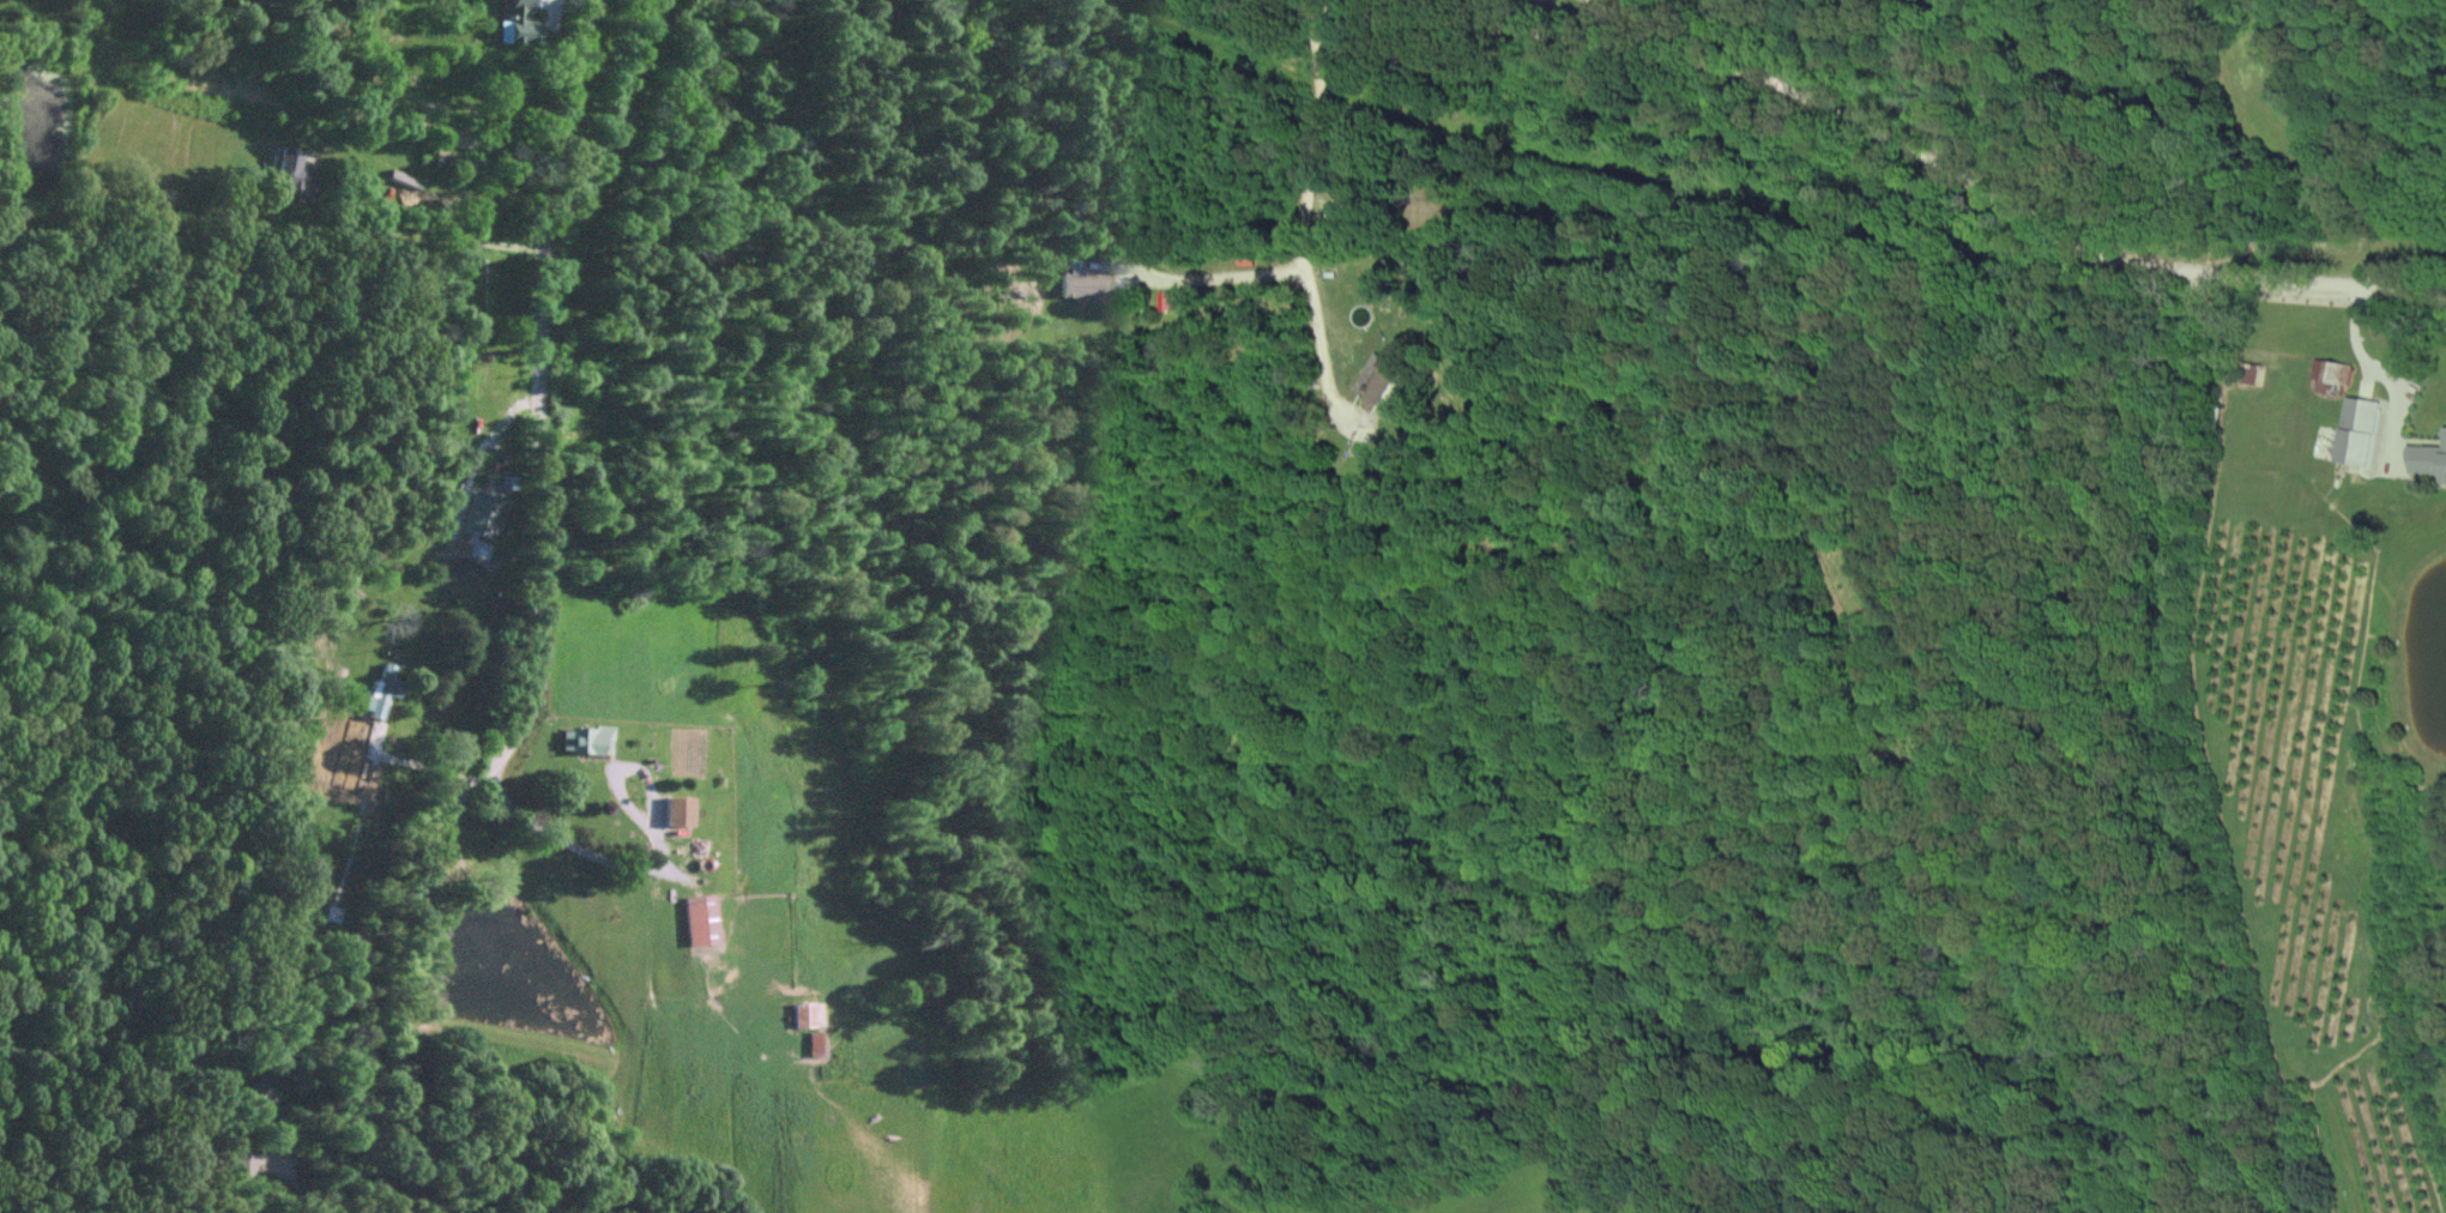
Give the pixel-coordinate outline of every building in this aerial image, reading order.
[(504,20),(494,21),(494,43),(535,42),(534,21),(526,21),(525,0),(504,0),(504,20)] [(266,169),(283,173),(279,190),(299,195),(300,188),(310,190),(315,171),(297,167),(300,151),(272,144),(266,169)] [(1058,296),(1107,297),(1108,273),(1058,272),(1058,296)] [(1402,369),(1373,354),(1354,390),(1369,399),(1368,401),(1381,408),(1402,369)] [(2313,391),(2338,397),(2340,384),(2347,386),(2351,367),(2314,359),(2309,380),(2315,382),(2313,391)] [(2369,468),(2376,402),(2343,398),(2336,464),(2369,468)] [(2408,446),(2407,474),(2439,475),(2438,485),(2445,485),(2445,428),(2443,428),(2442,447),(2408,446)] [(488,539),(499,498),(470,491),(459,531),(488,539)] [(393,664),(380,662),(377,679),(368,677),(362,712),(380,715),(384,694),(397,696),(400,679),(391,677),(393,664)] [(558,751),(607,753),(608,726),(559,725),(558,751)] [(661,824),(687,824),(688,796),(662,795),(661,824)] [(713,893),(683,895),(685,944),(715,943),(713,893)] [(812,1026),(811,1001),(791,1002),(792,1026),(812,1026)] [(255,1150),(233,1150),(232,1174),(255,1175),(255,1150)]
